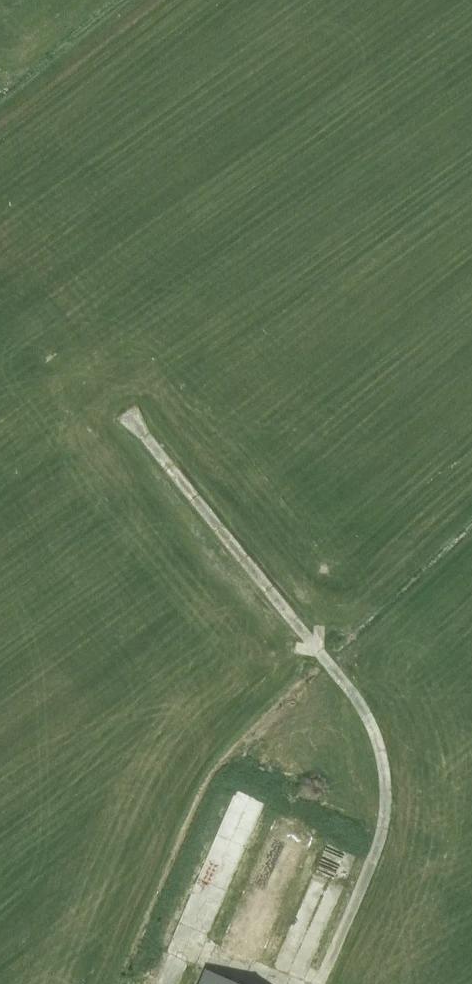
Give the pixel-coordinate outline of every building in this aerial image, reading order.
[(198,983),(239,983),(204,969),(198,983)]
